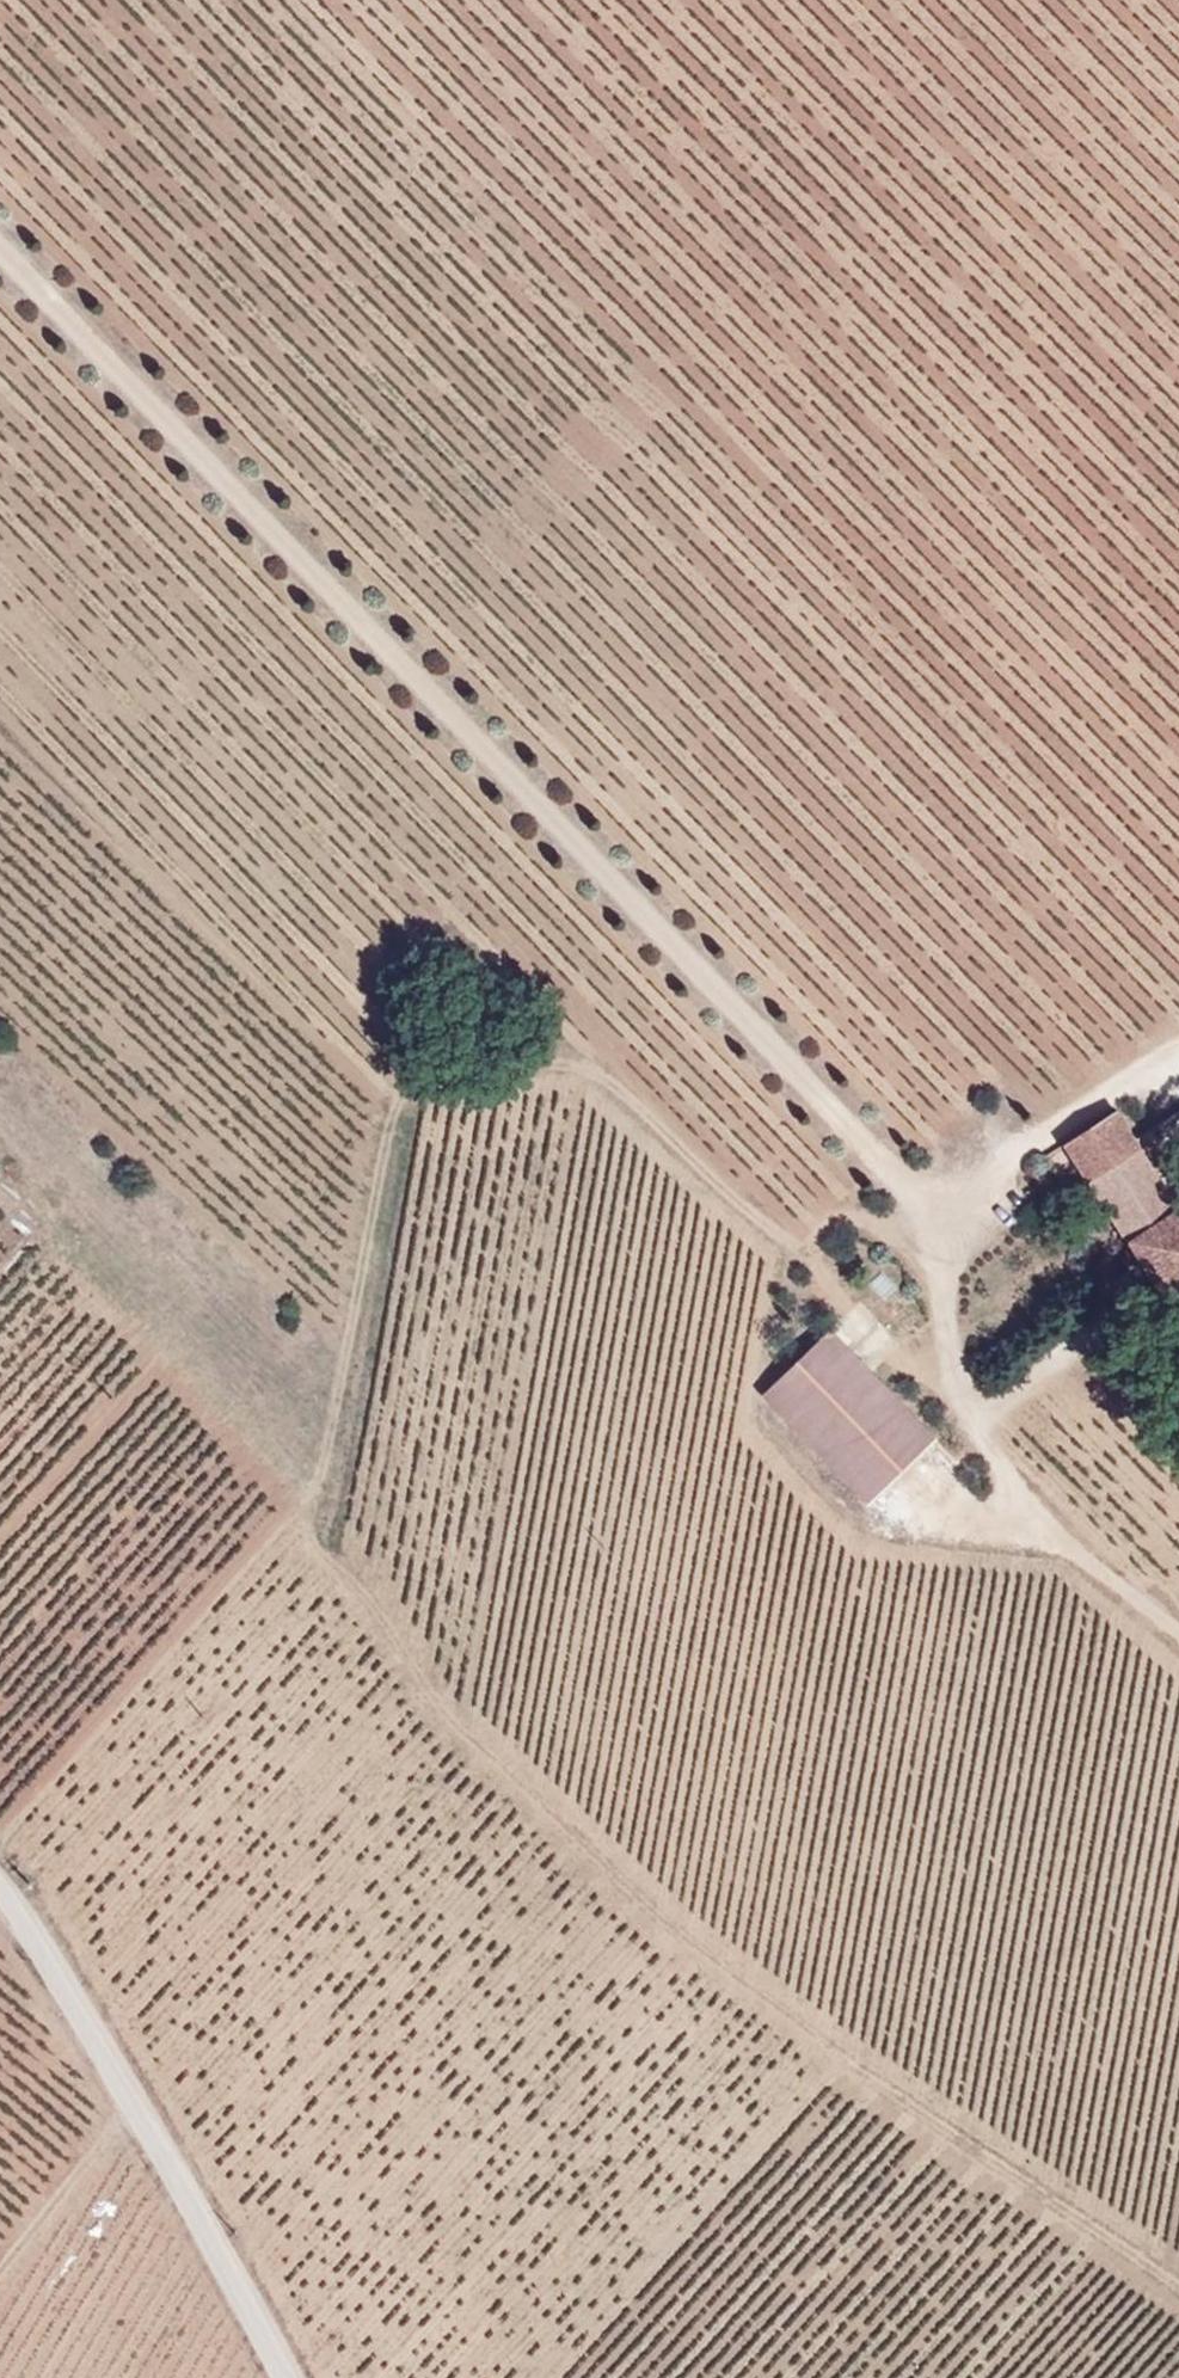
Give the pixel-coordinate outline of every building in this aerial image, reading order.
[(1078,1148),(1178,1305),(1178,1191),(1129,1115),(1078,1148)] [(781,1393),(887,1500),(954,1437),(848,1329),(781,1393)]
